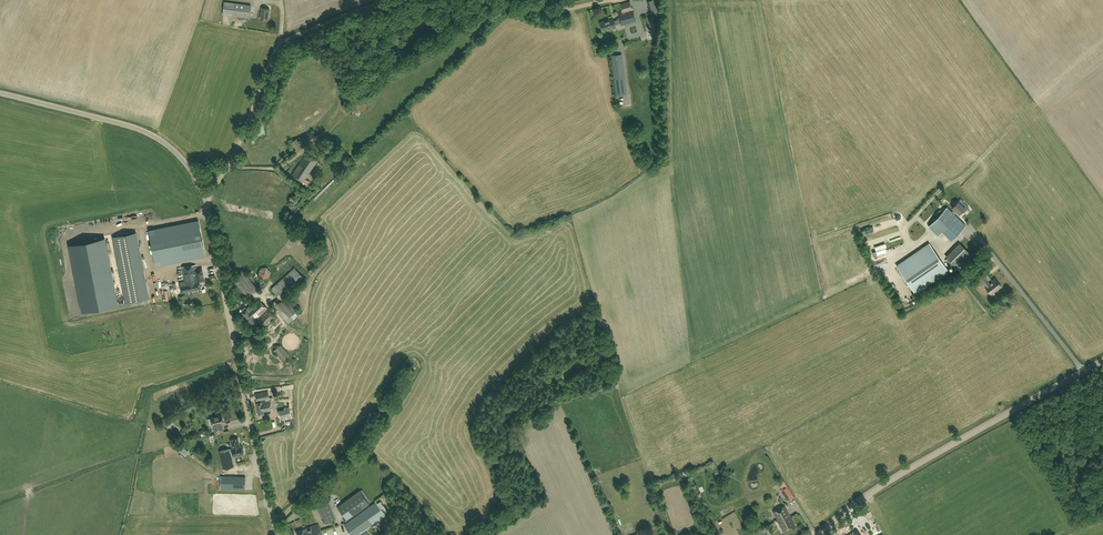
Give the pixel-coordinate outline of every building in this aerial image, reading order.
[(647,1),(650,14),(659,11),(657,1),(658,0),(650,0),(647,1)] [(619,19),(621,23),(621,25),(636,21),(630,1),(620,4),(622,12),(618,14),(619,19)] [(249,18),(251,5),(224,2),(223,15),(249,18)] [(262,8),(260,19),(268,20),(270,9),(262,8)] [(621,23),(619,19),(614,21),(613,18),(600,22),(603,31),(616,27),(615,25),(621,23)] [(616,95),(626,94),(621,54),(612,55),(616,95)] [(360,87),(356,91),(347,98),(351,103),(360,95),(359,95),(363,91),(360,87)] [(311,130),(308,132),(299,138),(305,146),(314,140),(313,138),(316,136),(311,130)] [(297,151),(303,146),(298,138),(292,142),(297,151)] [(307,185),(309,181),(306,179),(318,161),(306,154),(292,175),(307,185)] [(947,207),(939,215),(928,226),(938,236),(942,231),(951,240),(966,225),(954,214),(956,211),(959,214),(962,211),(964,212),(968,208),(963,203),(961,205),(958,201),(952,207),(953,209),(951,211),(947,207)] [(905,217),(913,210),(909,206),(901,213),(905,217)] [(149,230),(156,265),(205,256),(198,220),(149,230)] [(922,242),(929,235),(923,229),(916,237),(922,242)] [(112,237),(125,303),(147,298),(134,233),(112,237)] [(964,237),(959,243),(965,248),(970,242),(964,237)] [(105,238),(69,245),(82,311),(118,304),(105,238)] [(929,242),(896,265),(916,294),(949,271),(929,242)] [(971,255),(959,243),(946,256),(948,258),(945,260),(955,270),(957,268),(959,270),(971,258),(969,256),(971,255)] [(200,282),(204,281),(202,269),(197,270),(196,265),(183,268),(186,282),(181,283),(182,286),(181,286),(183,292),(201,288),(200,282)] [(266,266),(260,267),(258,274),(263,279),(269,278),(271,271),(266,266)] [(298,309),(287,297),(306,280),(294,267),(271,289),(282,300),(278,303),(275,300),(271,304),(288,324),(298,315),(295,312),(298,309)] [(257,288),(243,270),(232,279),(246,296),(257,288)] [(991,294),(1001,286),(995,278),(989,282),(984,276),(978,280),(982,285),(983,284),(985,286),(984,286),(991,294)] [(253,305),(252,304),(242,313),(251,322),(260,313),(262,316),(268,310),(259,299),(253,305)] [(260,313),(251,322),(254,326),(259,322),(264,328),(275,318),(268,310),(262,316),(260,313)] [(280,344),(273,350),(282,360),(289,354),(280,344)] [(256,403),(255,403),(257,415),(263,414),(262,411),(266,411),(271,410),(269,400),(261,402),(260,400),(269,399),(267,391),(254,394),(256,401),(256,403)] [(284,410),(279,411),(280,417),(286,416),(286,419),(291,418),(289,407),(284,408),(284,410)] [(223,423),(221,415),(210,418),(212,425),(213,425),(215,432),(222,431),(220,424),(223,423)] [(153,433),(163,441),(165,438),(156,430),(153,433)] [(230,449),(231,452),(232,452),(232,456),(243,454),(243,452),(244,451),(243,448),(242,448),(242,446),(239,447),(238,444),(239,444),(237,439),(230,440),(232,448),(230,449)] [(231,452),(230,449),(222,451),(218,452),(222,469),(233,467),(230,453),(231,452)] [(221,476),(221,489),(245,490),(245,477),(221,476)] [(787,500),(794,497),(788,486),(781,490),(787,500)] [(347,520),(369,503),(360,490),(337,506),(347,520)] [(386,515),(376,502),(344,525),(351,534),(359,534),(386,515)] [(329,503),(320,507),(317,508),(319,513),(319,512),(322,518),(323,518),(326,524),(336,520),(329,503)] [(779,522),(790,516),(785,506),(773,512),(779,522)] [(795,526),(790,516),(779,522),(784,531),(795,526)] [(321,531),(319,524),(296,532),(297,534),(309,534),(321,531)]
